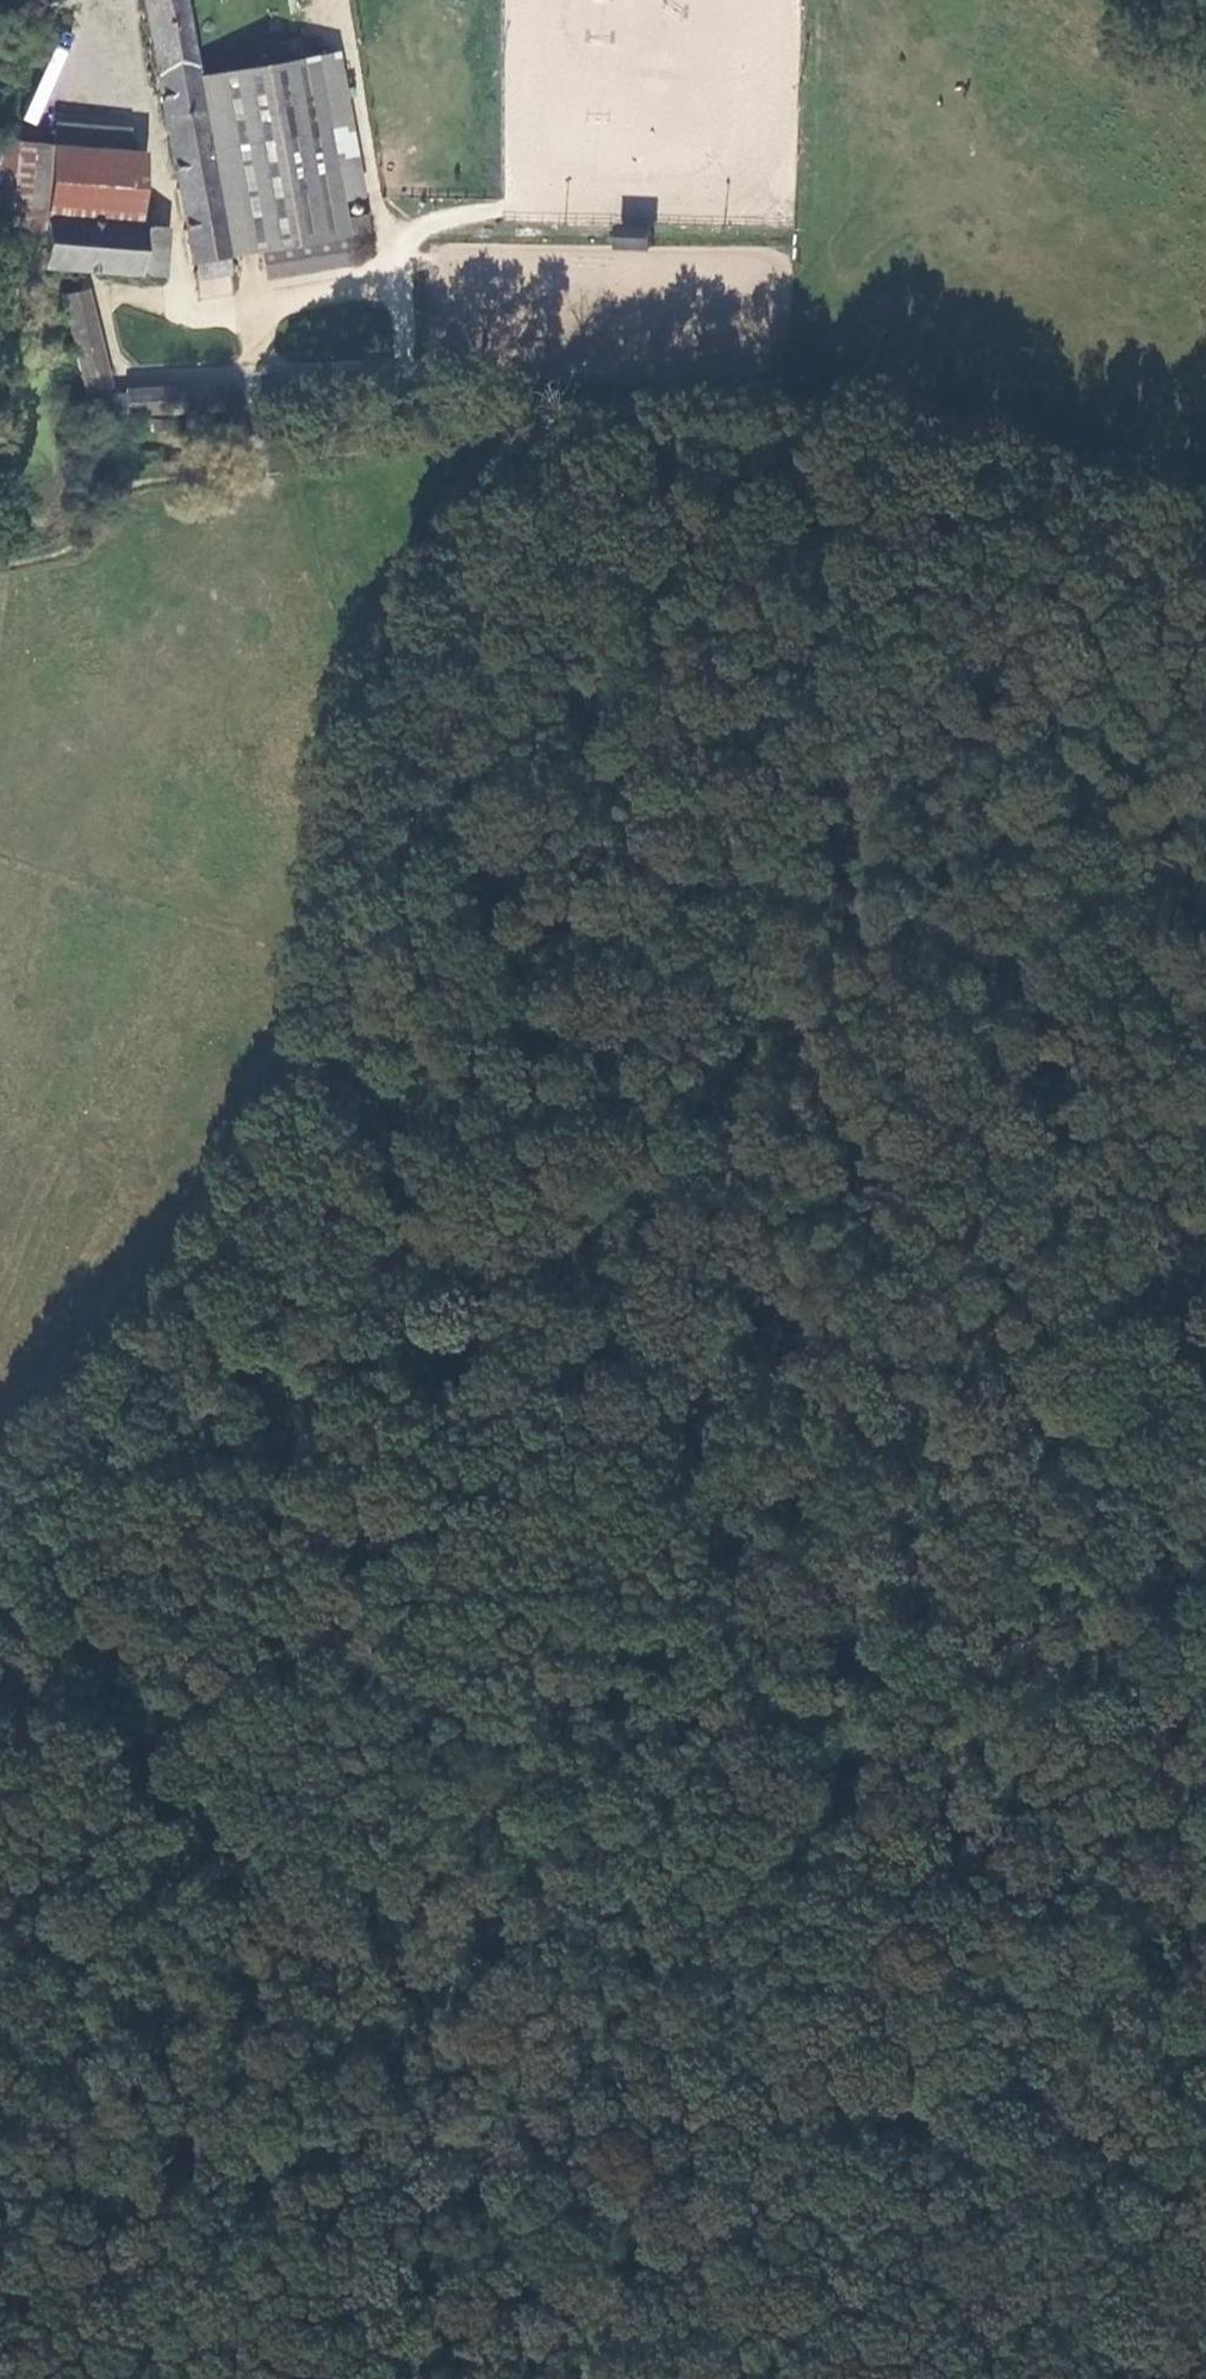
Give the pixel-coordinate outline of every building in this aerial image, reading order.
[(185,0),(143,0),(190,268),(195,267),(198,280),(233,274),(230,258),(199,78),(185,0)] [(339,54),(199,78),(230,258),(249,255),(260,254),(347,238),(371,233),(339,54)] [(131,129),(55,123),(53,145),(129,151),(131,129)] [(9,228),(43,231),(45,218),(51,145),(17,142),(9,228)] [(129,151),(51,145),(45,218),(140,226),(146,153),(129,151)] [(45,218),(43,231),(40,270),(139,279),(139,276),(144,226),(140,226),(45,218)] [(169,228),(144,226),(139,276),(165,279),(169,228)] [(347,238),(260,254),(266,283),(352,268),(347,238)] [(111,388),(88,290),(61,296),(84,395),(111,388)] [(126,396),(125,406),(89,404),(88,426),(122,427),(122,417),(227,414),(227,385),(126,389),(126,396)] [(125,406),(126,396),(89,394),(89,404),(125,406)]
